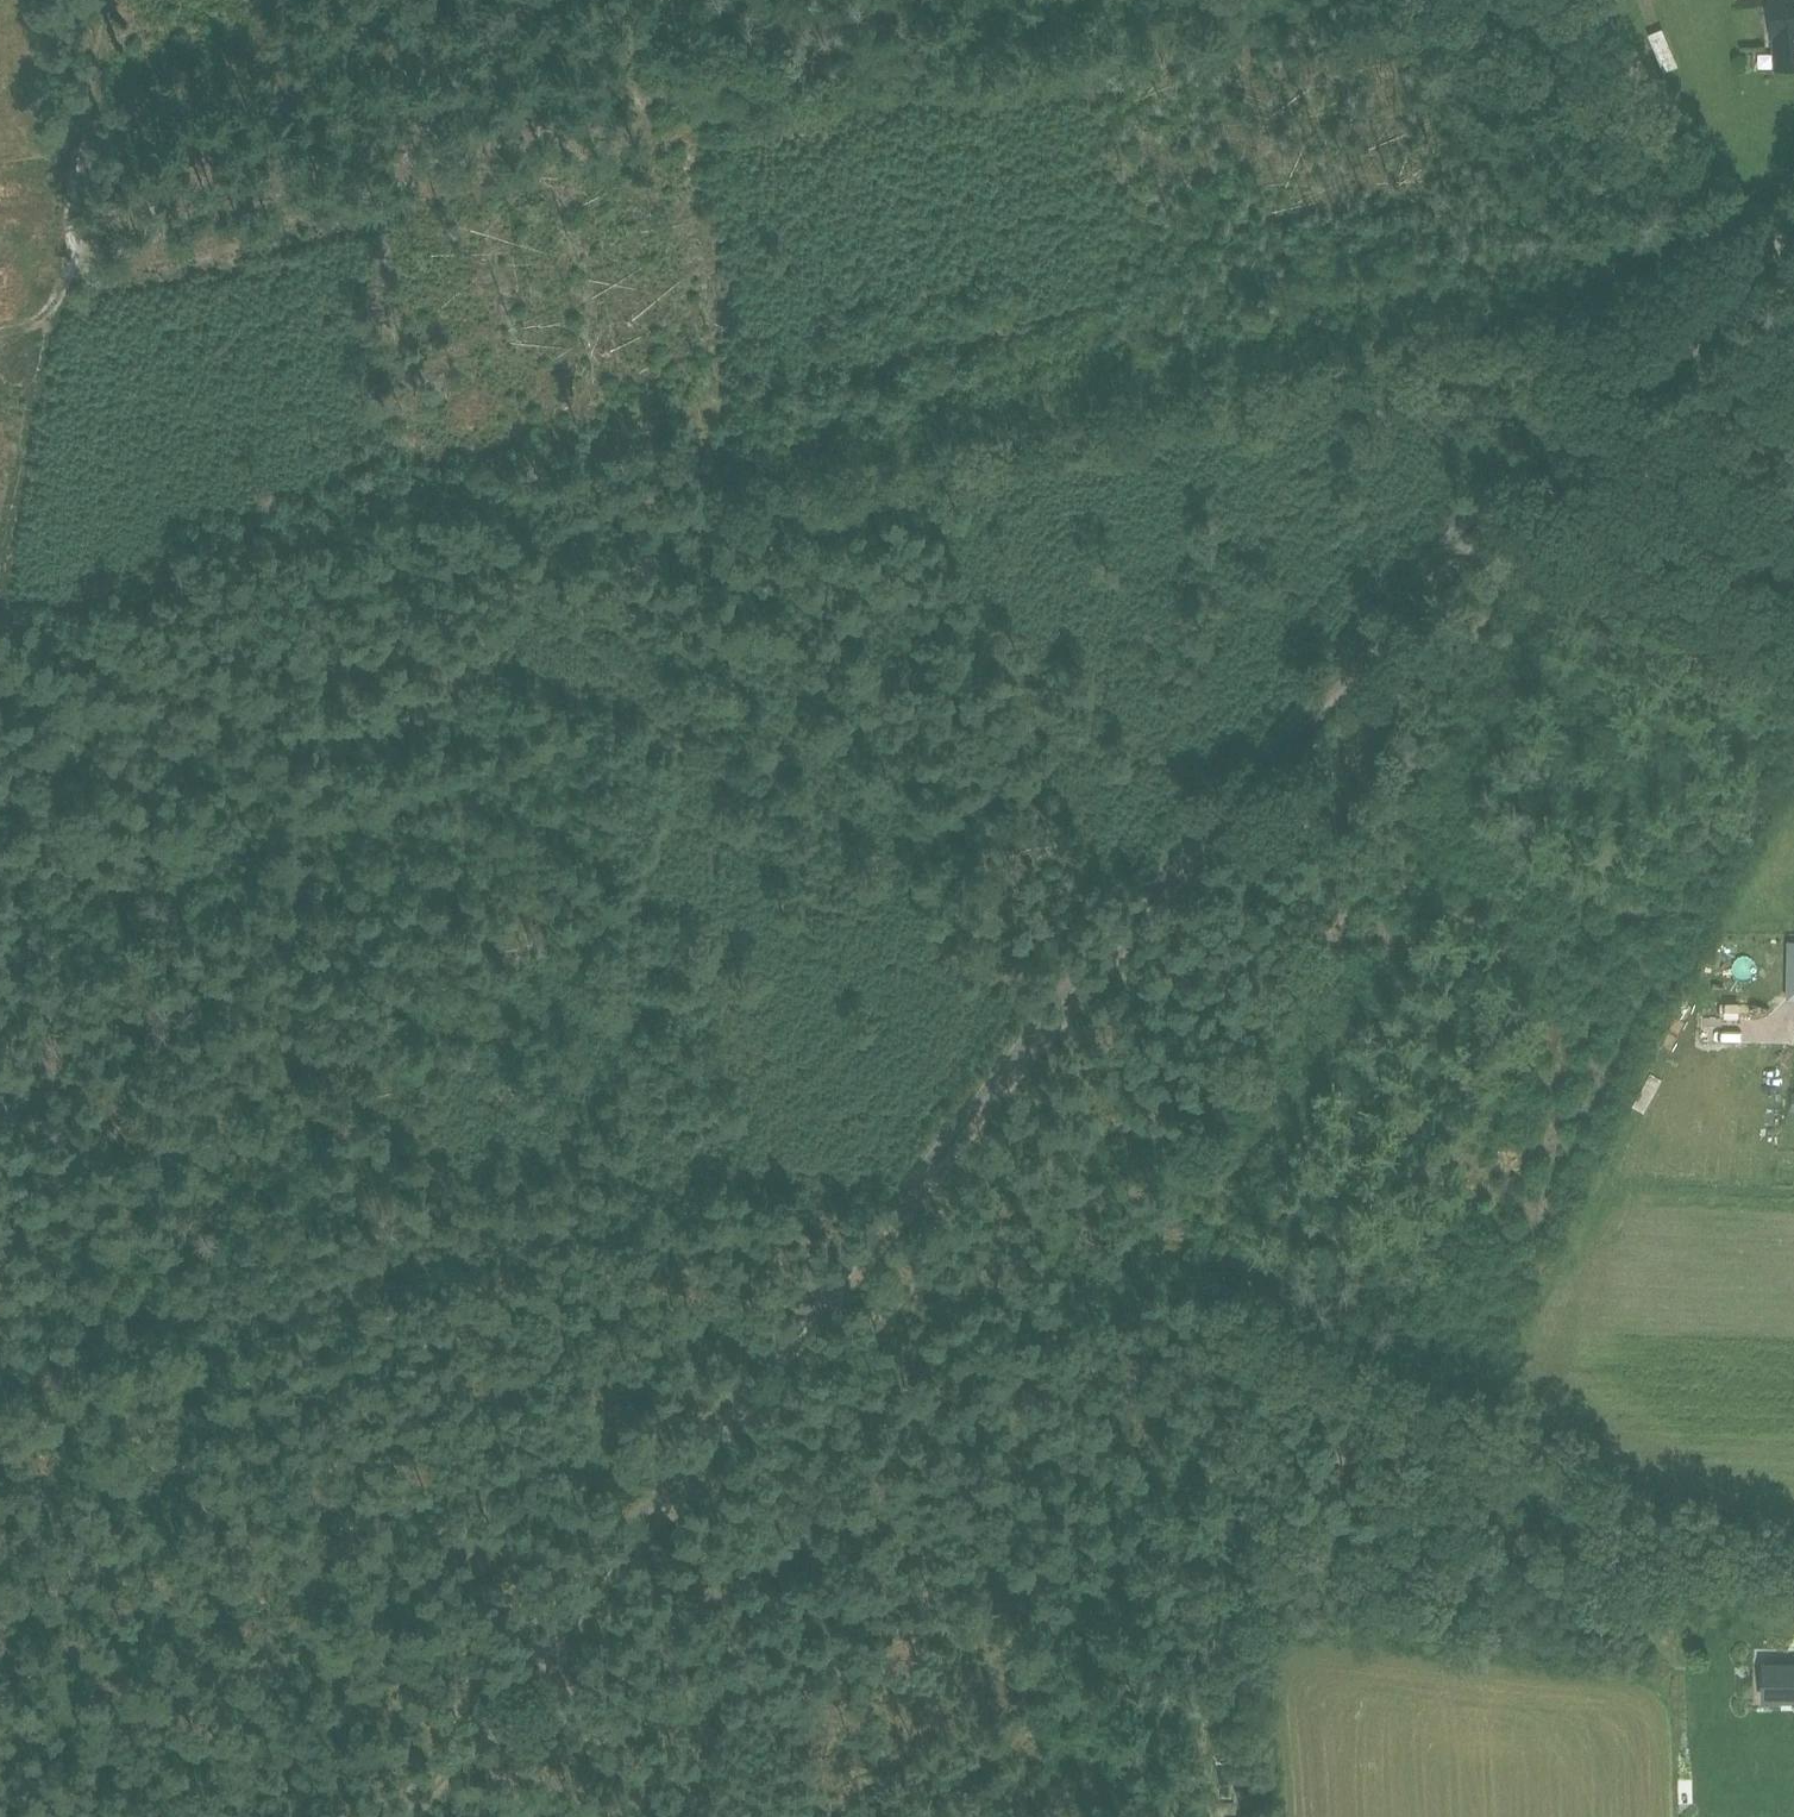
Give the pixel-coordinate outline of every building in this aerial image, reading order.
[(1773,37),(1775,68),(1793,67),(1793,0),(1768,0),(1770,37),(1773,37)] [(1673,37),(1659,43),(1676,82),(1690,76),(1673,37)] [(1778,1663),(1778,1698),(1793,1699),(1793,1663),(1778,1663)]
